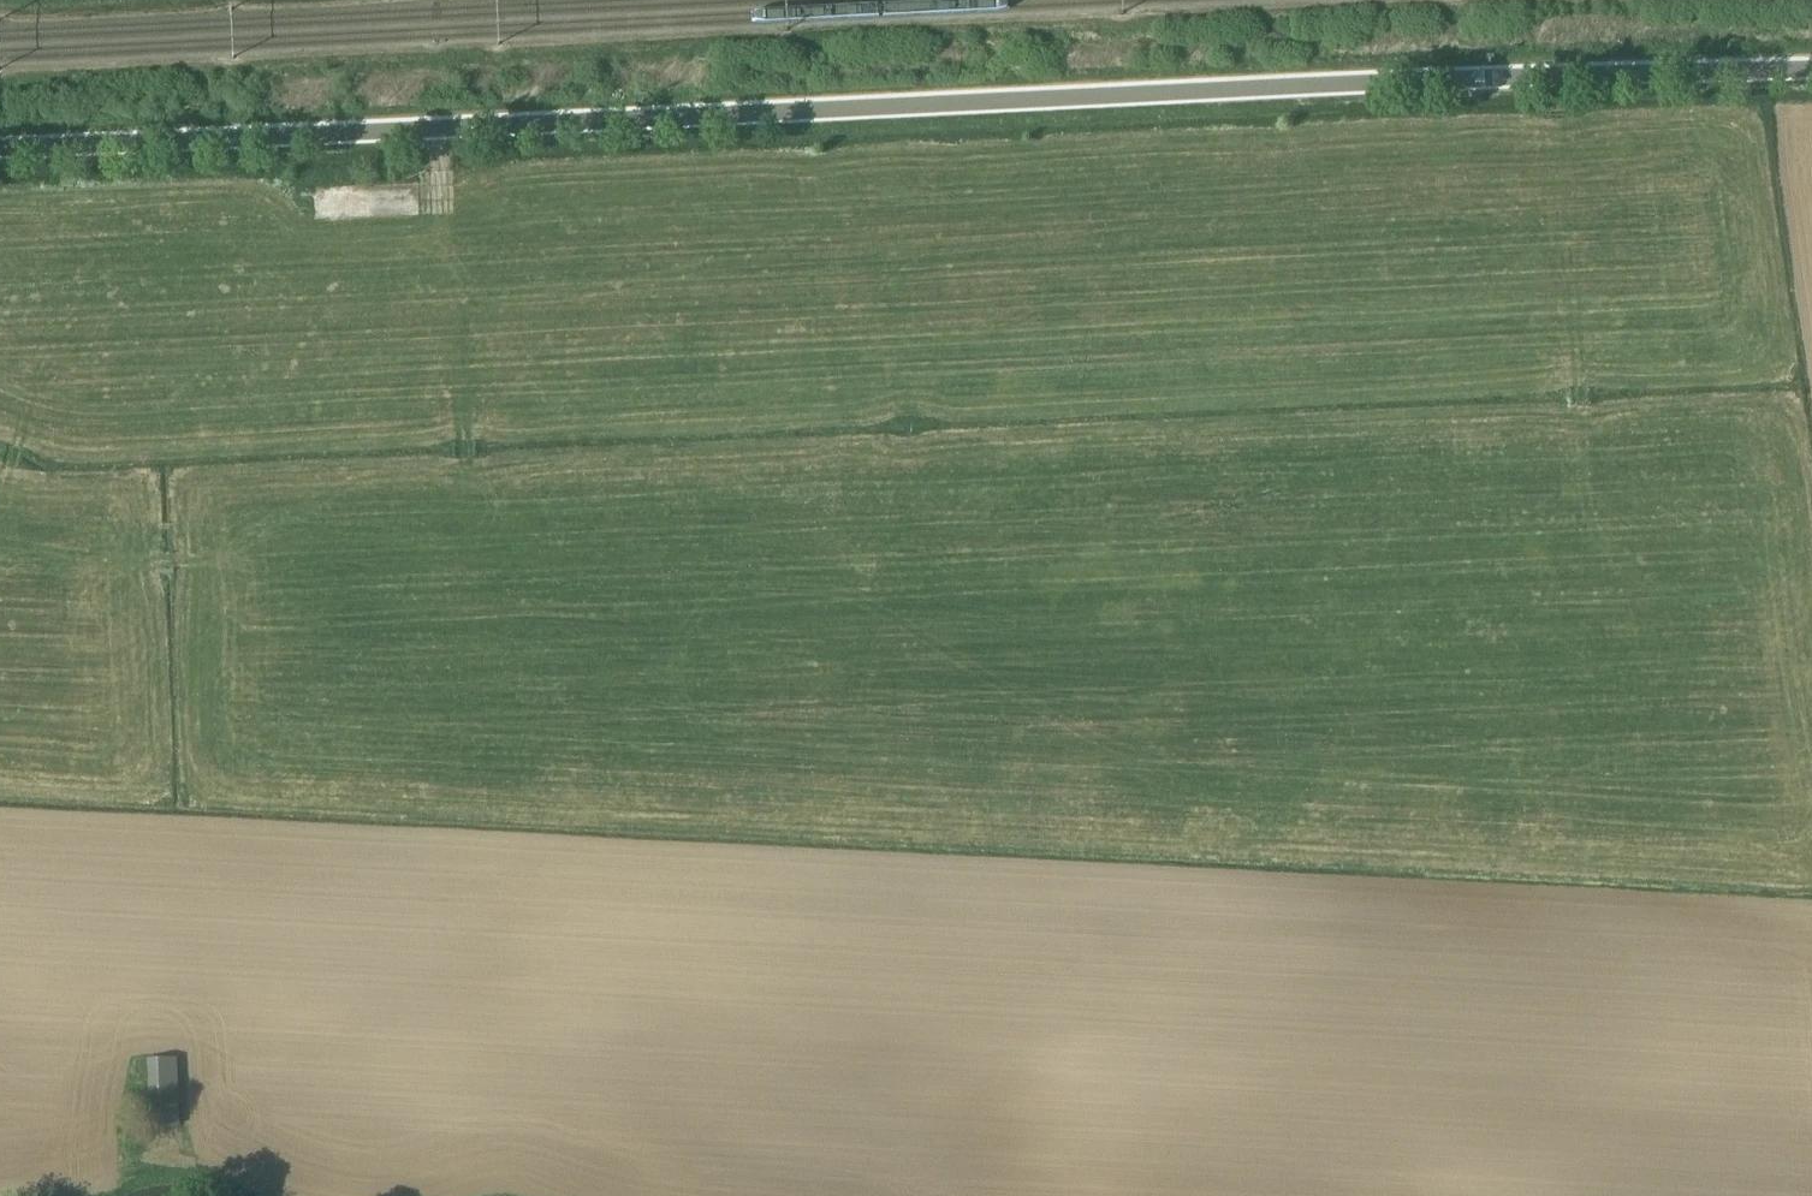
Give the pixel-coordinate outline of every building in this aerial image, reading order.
[(179,1126),(176,1058),(149,1060),(151,1128),(179,1126)]
